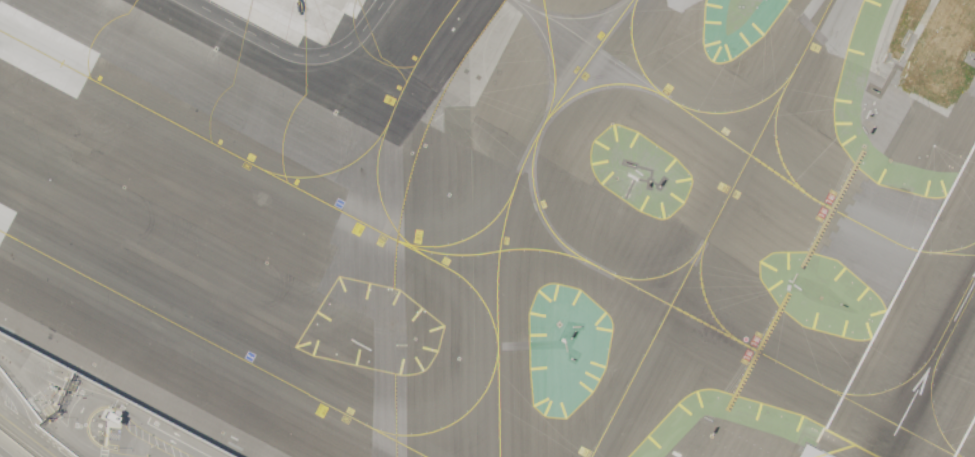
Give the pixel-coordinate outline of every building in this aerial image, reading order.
[(101,416),(105,410),(110,413),(112,409),(115,409),(116,410),(117,411),(115,415),(117,416),(114,423),(101,416)]
